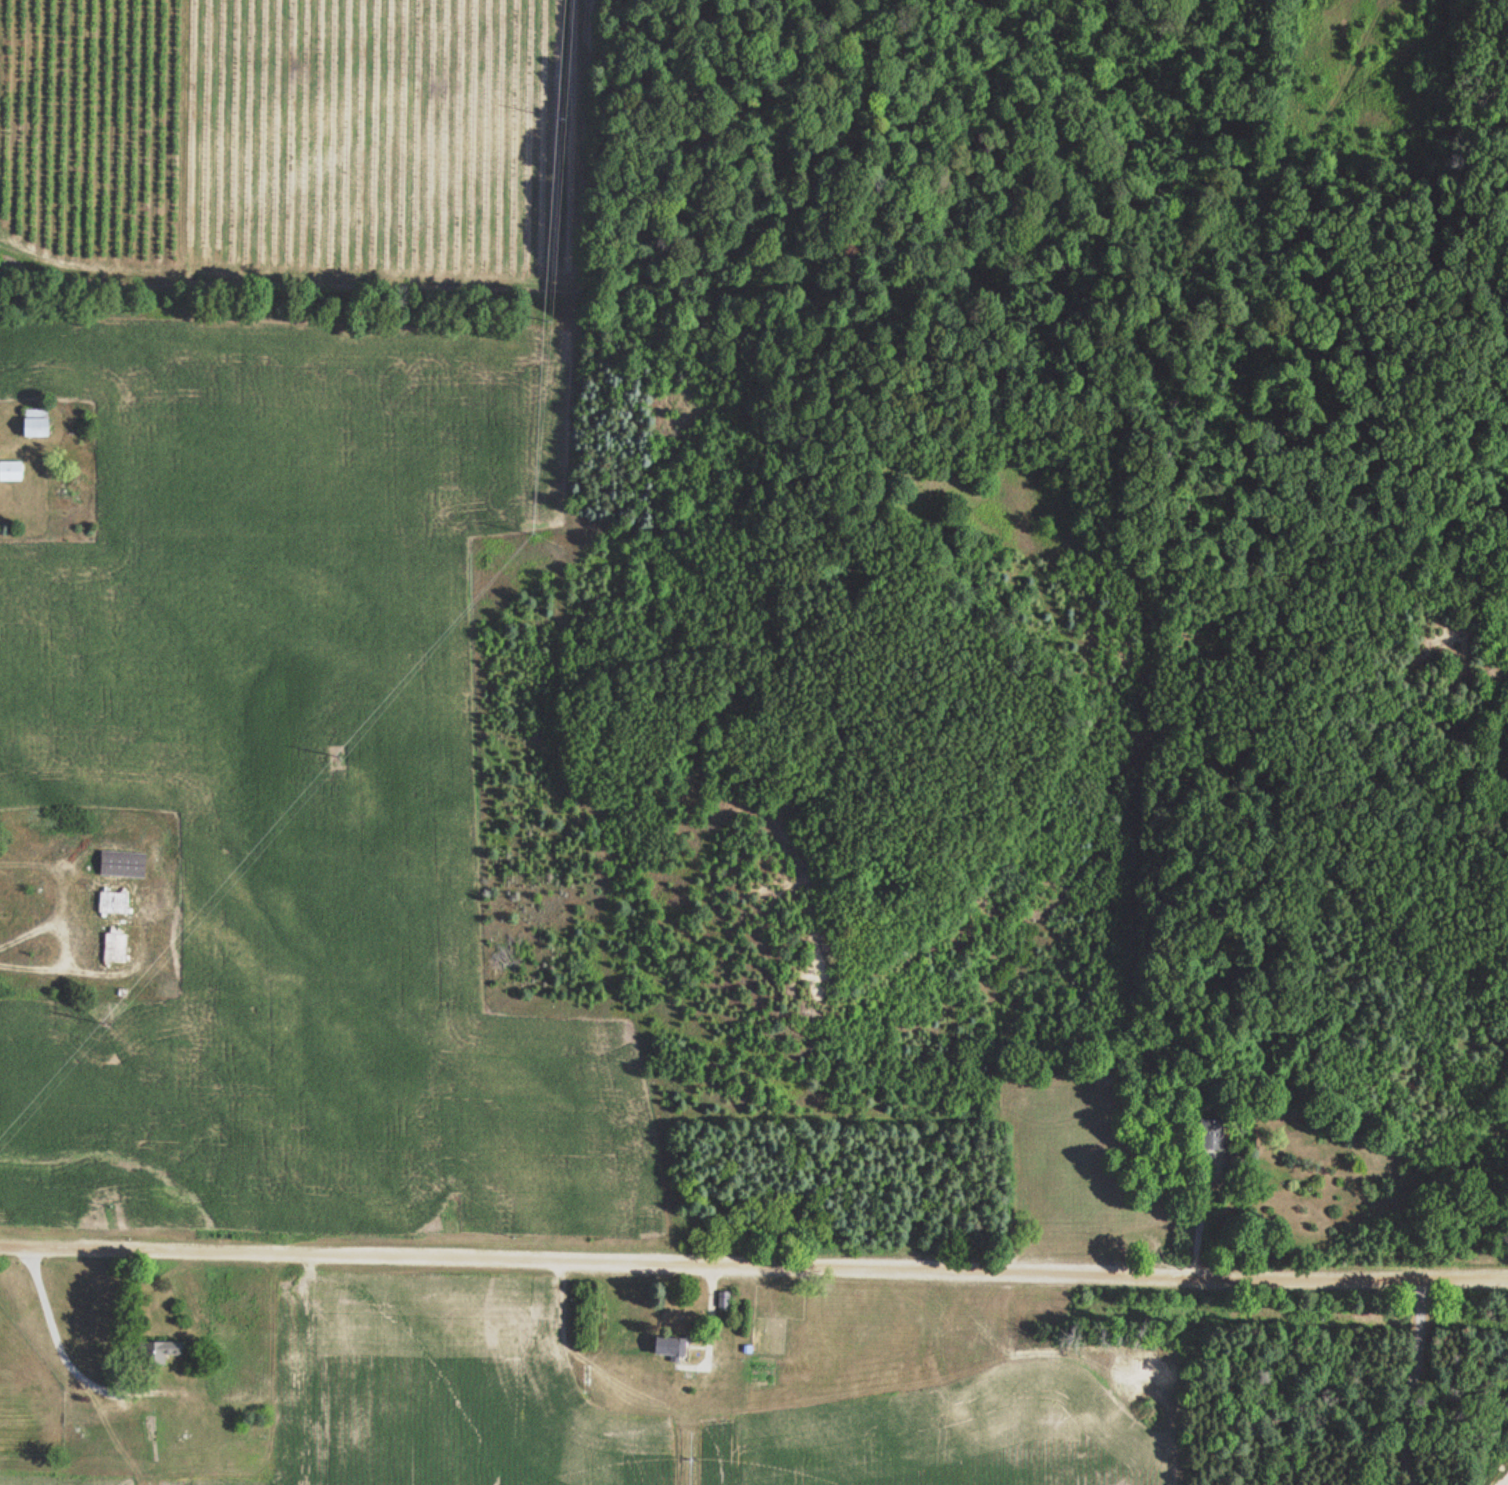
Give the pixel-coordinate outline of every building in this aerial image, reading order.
[(20,411),(20,438),(46,438),(46,411),(20,411)] [(0,463),(0,482),(22,482),(22,463),(0,463)] [(142,879),(143,854),(99,851),(98,876),(142,879)] [(127,915),(127,892),(97,893),(97,915),(127,915)] [(102,963),(124,964),(125,934),(103,934),(102,963)] [(1199,1152),(1221,1152),(1221,1122),(1199,1122),(1199,1152)] [(650,1356),(684,1356),(684,1338),(650,1338),(650,1356)] [(180,1357),(180,1343),(147,1343),(147,1366),(164,1366),(164,1356),(180,1357)]
